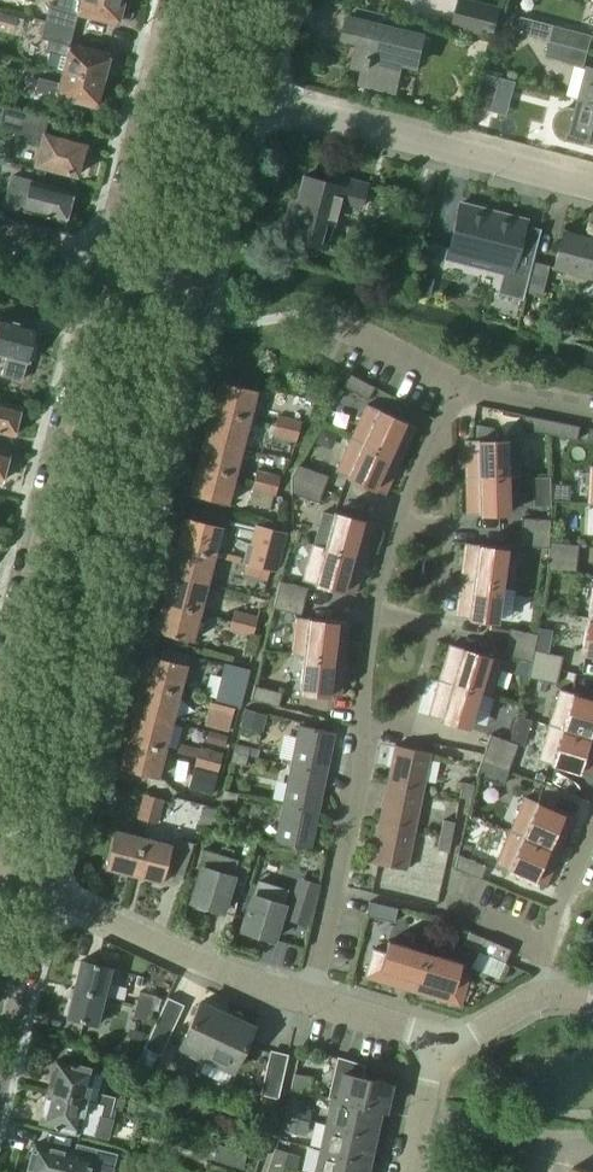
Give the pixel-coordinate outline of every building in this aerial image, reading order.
[(125,0),(58,0),(57,4),(49,2),(44,21),(72,28),(76,13),(116,23),(119,12),(121,11),(125,0)] [(467,0),(462,0),(455,24),(492,34),(499,9),(467,0)] [(0,12),(0,24),(14,28),(17,16),(0,12)] [(427,35),(349,16),(344,35),(360,39),(354,63),(367,66),(363,81),(387,86),(386,89),(397,92),(401,72),(397,71),(400,58),(421,62),(427,35)] [(592,35),(592,34),(524,16),(520,32),(552,40),(589,50),(592,35)] [(67,45),(72,28),(44,21),(39,40),(47,42),(44,53),(48,54),(44,67),(60,71),(102,83),(106,69),(104,65),(107,55),(67,45)] [(585,65),(589,50),(552,40),(548,55),(585,65)] [(590,66),(582,98),(592,101),(592,67),(590,66)] [(99,94),(102,83),(60,71),(57,83),(37,78),(33,90),(92,106),(96,95),(99,94)] [(494,110),(503,77),(485,73),(477,106),(494,110)] [(582,98),(579,108),(576,107),(570,107),(564,109),(558,113),(556,119),(555,126),(557,132),(562,137),(568,140),(592,146),(592,101),(582,98)] [(33,167),(75,177),(76,173),(79,174),(81,166),(77,165),(82,145),(41,134),(45,119),(3,108),(0,121),(0,130),(27,137),(26,143),(38,146),(33,167)] [(337,183),(307,175),(296,213),(289,211),(283,234),(328,246),(341,199),(362,205),(369,182),(339,174),(337,183)] [(70,193),(17,179),(14,191),(26,194),(22,211),(64,222),(65,217),(68,217),(70,207),(67,204),(70,193)] [(434,198),(417,194),(409,225),(426,229),(434,198)] [(461,203),(447,254),(528,275),(529,275),(541,229),(540,228),(540,229),(525,225),(526,220),(461,203)] [(563,231),(553,268),(592,278),(592,239),(563,231)] [(535,261),(528,291),(542,295),(549,265),(535,261)] [(0,319),(0,354),(6,356),(1,376),(21,381),(27,359),(31,360),(35,344),(31,343),(35,328),(0,319)] [(368,399),(375,388),(375,387),(349,373),(343,386),(368,399)] [(256,388),(219,379),(212,407),(249,417),(256,388)] [(0,401),(0,433),(14,436),(22,406),(0,401)] [(415,426),(367,404),(367,405),(352,438),(400,460),(415,427),(415,426)] [(242,445),(249,417),(212,407),(205,435),(242,445)] [(549,434),(552,420),(524,414),(521,429),(549,434)] [(277,416),(275,425),(299,431),(301,421),(277,416)] [(577,440),(580,427),(580,426),(552,420),(549,434),(577,440)] [(297,440),(299,431),(275,425),(273,435),(297,440)] [(235,472),(242,445),(205,435),(198,463),(235,472)] [(400,460),(352,438),(351,438),(352,439),(337,471),(336,471),(336,472),(384,494),(385,493),(384,493),(399,461),(400,461),(400,460)] [(466,477),(507,476),(519,476),(518,439),(519,439),(519,438),(465,440),(465,441),(466,441),(467,477),(466,477)] [(0,451),(0,482),(2,483),(9,453),(0,451)] [(228,501),(235,472),(198,463),(190,491),(228,501)] [(329,475),(298,465),(292,476),(292,477),(324,489),(329,475)] [(257,468),(255,477),(279,483),(281,474),(257,468)] [(550,475),(531,476),(532,505),(551,505),(550,475)] [(508,512),(507,476),(466,477),(466,478),(467,478),(467,513),(467,514),(508,513),(508,512)] [(276,493),(279,483),(255,477),(252,487),(276,493)] [(324,489),(292,477),(292,492),(292,493),(319,502),(324,489)] [(374,523),(334,512),(334,513),(324,548),(364,559),(364,558),(373,524),(374,524),(374,523)] [(223,525),(186,515),(179,541),(216,551),(223,525)] [(552,521),(523,519),(522,533),(550,535),(552,521)] [(254,525),(250,549),(274,556),(273,559),(271,568),(276,570),(286,532),(254,525)] [(550,541),(550,535),(522,533),(520,547),(549,549),(550,541)] [(209,578),(216,551),(179,541),(171,568),(209,578)] [(579,545),(550,541),(549,549),(549,555),(577,559),(579,545)] [(506,549),(507,548),(466,543),(466,544),(461,579),(502,585),(502,584),(506,549)] [(364,559),(324,548),(313,545),(303,580),(303,579),(303,580),(354,595),(354,594),(364,559)] [(576,573),(577,559),(549,555),(547,569),(576,573)] [(268,578),(271,568),(247,562),(244,572),(268,578)] [(201,607),(209,578),(171,568),(164,597),(201,607)] [(308,586),(280,579),(277,592),(305,600),(308,586)] [(502,585),(461,579),(461,580),(456,616),(456,615),(456,616),(497,622),(497,621),(501,585),(502,585)] [(301,614),(305,600),(277,592),(273,606),(301,614)] [(192,637),(201,607),(164,597),(155,627),(192,637)] [(234,607),(232,617),(256,623),(258,613),(234,607)] [(254,632),(256,623),(232,617),(230,626),(254,632)] [(292,654),(304,655),(345,660),(345,659),(344,659),(348,624),(349,624),(349,623),(296,617),(296,618),(292,654)] [(587,617),(588,617),(581,652),(581,653),(592,655),(592,618),(587,617)] [(510,629),(507,643),(535,649),(538,635),(510,629)] [(534,651),(535,649),(507,643),(503,656),(531,663),(534,651)] [(440,679),(439,680),(479,691),(490,695),(500,660),(501,660),(501,659),(450,644),(450,645),(440,679)] [(562,657),(534,651),(531,663),(531,665),(559,670),(562,657)] [(187,663),(149,653),(143,678),(181,688),(187,663)] [(345,660),(304,655),(300,691),(299,692),(340,697),(340,696),(344,660),(345,660)] [(556,684),(559,670),(531,665),(528,679),(556,684)] [(174,714),(181,688),(143,678),(136,705),(174,714)] [(468,726),(479,691),(439,680),(440,680),(429,715),(468,727),(469,726),(468,726)] [(254,686),(251,700),(279,706),(282,692),(254,686)] [(560,689),(560,690),(550,724),(550,725),(592,738),(592,699),(560,689)] [(215,690),(212,700),(236,706),(239,696),(215,690)] [(234,715),(236,706),(212,700),(210,709),(234,715)] [(167,743),(174,714),(136,705),(129,733),(167,743)] [(234,715),(210,709),(206,726),(230,732),(234,715)] [(246,713),(244,729),(261,730),(262,715),(246,713)] [(326,769),(334,730),(300,723),(292,762),(326,769)] [(550,725),(549,725),(550,725),(539,759),(539,760),(590,776),(590,775),(592,764),(592,738),(550,725)] [(158,776),(167,743),(129,733),(120,767),(158,776)] [(491,735),(486,748),(513,758),(518,745),(491,735)] [(395,743),(388,781),(422,788),(430,751),(395,743)] [(200,746),(197,755),(221,761),(224,752),(200,746)] [(513,758),(486,748),(481,763),(508,773),(513,758)] [(219,771),(221,761),(197,755),(195,765),(219,771)] [(318,808),(326,769),(292,762),(284,801),(318,808)] [(508,773),(481,763),(476,776),(503,786),(508,773)] [(414,828),(422,788),(388,781),(380,821),(414,828)] [(471,800),(474,785),(462,782),(458,797),(471,800)] [(147,820),(153,797),(144,794),(138,818),(147,820)] [(157,823),(163,799),(153,797),(147,820),(157,823)] [(574,819),(574,818),(526,797),(525,798),(511,830),(511,831),(560,852),(560,851),(574,819)] [(310,848),(318,808),(284,801),(276,841),(310,848)] [(441,819),(438,834),(452,837),(455,822),(441,819)] [(406,868),(414,828),(380,821),(372,861),(406,868)] [(134,873),(144,837),(115,829),(105,866),(134,873)] [(559,852),(560,852),(511,831),(497,864),(496,864),(496,865),(545,886),(545,885),(559,852)] [(449,851),(452,837),(438,834),(435,849),(449,851)] [(172,844),(144,837),(134,873),(162,881),(172,844)] [(487,866),(473,860),(467,873),(481,879),(487,866)] [(234,876),(202,866),(192,901),(223,911),(234,876)] [(234,876),(223,911),(236,914),(248,876),(236,872),(234,876)] [(315,879),(295,872),(286,902),(306,909),(315,879)] [(255,895),(253,894),(242,929),(273,939),(284,904),(282,904),(287,890),(259,881),(255,895)] [(380,919),(383,905),(369,901),(366,915),(380,919)] [(394,922),(398,908),(383,905),(380,919),(394,922)] [(492,957),(498,943),(484,938),(479,951),(492,957)] [(413,991),(424,951),(389,941),(388,941),(385,952),(374,948),(375,948),(374,948),(365,977),(366,977),(412,990),(412,991),(413,991)] [(505,962),(511,949),(498,943),(492,957),(505,962)] [(457,973),(460,962),(459,962),(424,951),(413,991),(413,990),(459,1004),(460,1005),(468,976),(467,976),(457,973)] [(110,967),(82,959),(75,988),(103,995),(110,967)] [(95,1024),(103,995),(75,988),(67,1016),(70,1017),(70,1019),(80,1022),(81,1020),(95,1024)] [(140,991),(137,1003),(154,1008),(157,995),(140,991)] [(206,1058),(228,1012),(211,1004),(210,1007),(199,1002),(179,1046),(206,1058)] [(150,1021),(154,1008),(137,1003),(134,1017),(150,1021)] [(233,1071),(253,1027),(243,1022),(244,1019),(228,1012),(206,1058),(233,1071)] [(159,1053),(170,1029),(156,1022),(144,1046),(159,1053)] [(278,1098),(288,1056),(272,1052),(262,1095),(278,1098)] [(384,1110),(390,1083),(361,1077),(363,1065),(338,1058),(333,1082),(336,1083),(332,1099),(380,1109),(384,1110)] [(68,1066),(56,1063),(48,1092),(85,1103),(94,1071),(70,1065),(68,1066)] [(308,1092),(312,1077),(295,1073),(291,1088),(308,1092)] [(99,1118),(108,1120),(111,1109),(95,1105),(85,1103),(47,1093),(39,1124),(53,1127),(53,1129),(77,1135),(77,1134),(93,1138),(99,1118)] [(111,1109),(114,1100),(97,1095),(95,1105),(111,1109)] [(298,1117),(301,1101),(288,1098),(285,1114),(298,1117)] [(374,1134),(380,1109),(332,1099),(326,1124),(374,1134)] [(294,1132),(298,1117),(285,1114),(281,1129),(294,1132)] [(368,1160),(374,1134),(326,1124),(321,1149),(368,1160)] [(217,1143),(212,1158),(242,1168),(247,1152),(217,1143)] [(72,1156),(34,1146),(27,1171),(112,1171),(116,1156),(75,1145),(72,1156)] [(283,1167),(288,1152),(275,1148),(270,1163),(283,1167)] [(368,1160),(321,1149),(316,1171),(365,1171),(368,1160)] [(283,1167),(270,1163),(267,1171),(281,1171),(283,1167)]
